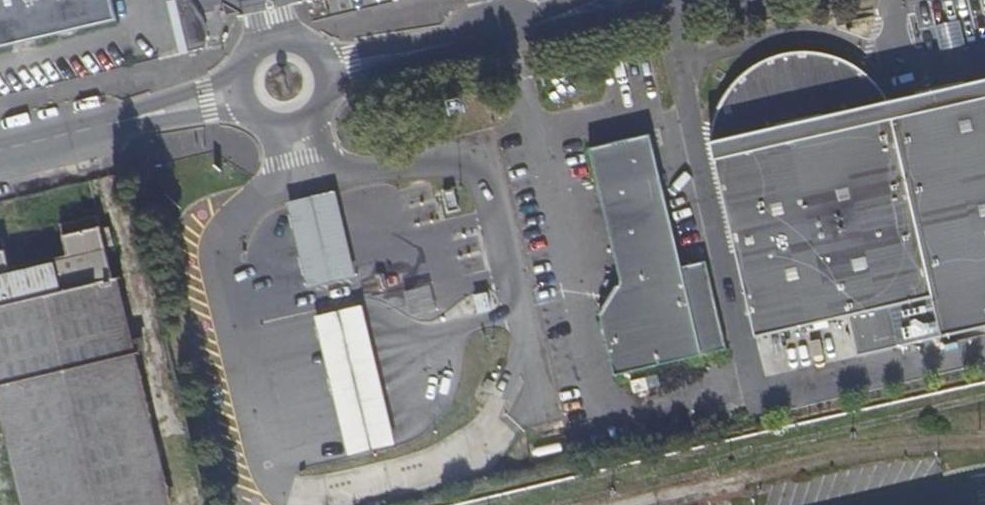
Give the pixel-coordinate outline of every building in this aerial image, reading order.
[(120,20),(115,0),(0,0),(0,47),(120,20)] [(190,54),(206,50),(211,35),(204,16),(192,0),(177,0),(190,54)] [(857,357),(984,327),(984,78),(887,101),(880,89),(878,87),(873,81),(865,74),(856,67),(851,64),(833,56),(815,52),(798,52),(795,53),(792,53),(779,55),(773,57),(761,62),(751,68),(749,70),(745,73),(743,75),(735,82),(728,91),(723,98),(719,105),(716,113),(713,120),(711,129),(710,137),(710,142),(756,337),(847,316),(857,357)] [(615,374),(727,348),(705,261),(682,267),(650,134),(590,149),(621,280),(600,315),(615,374)] [(25,504),(155,504),(169,502),(152,428),(135,432),(118,357),(135,353),(139,352),(136,339),(131,341),(115,344),(106,304),(121,301),(117,280),(115,281),(107,249),(103,231),(99,217),(62,226),(70,258),(11,272),(3,240),(0,240),(0,335),(1,335),(13,384),(0,387),(0,399),(25,504)] [(103,231),(107,249),(114,247),(110,230),(103,231)] [(350,275),(304,286),(346,460),(391,449),(350,275)] [(106,304),(115,344),(131,341),(121,301),(106,304)] [(13,384),(1,335),(0,335),(0,387),(13,384)] [(135,353),(118,357),(135,432),(152,428),(135,353)]
